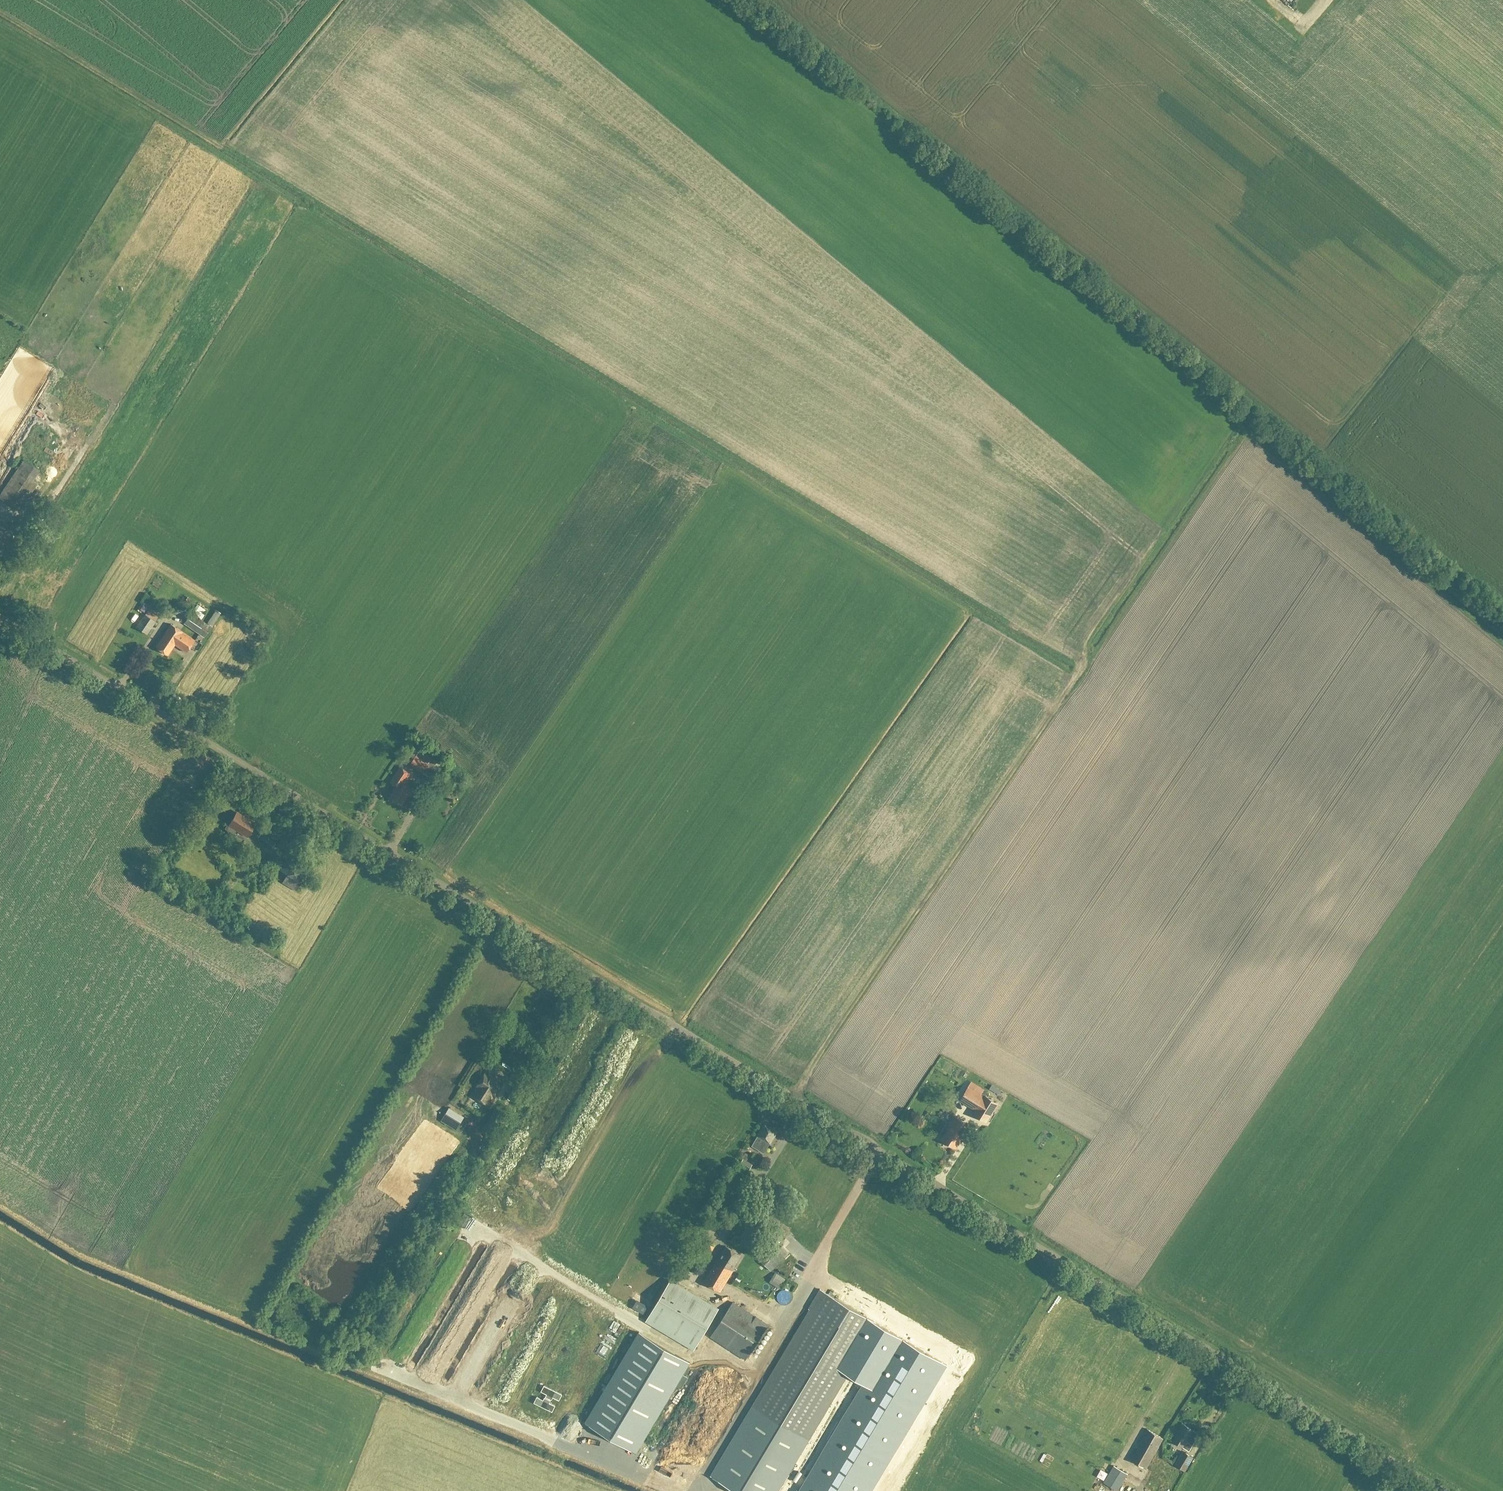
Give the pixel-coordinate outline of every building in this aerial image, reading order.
[(65,447),(62,459),(73,462),(76,450),(65,447)] [(0,495),(0,499),(19,512),(37,485),(31,481),(16,471),(0,495)] [(12,533),(0,526),(0,552),(12,533)] [(204,619),(210,613),(201,606),(195,612),(204,619)] [(190,614),(183,624),(204,638),(211,627),(190,614)] [(155,622),(144,615),(135,627),(147,635),(155,622)] [(155,647),(167,656),(175,645),(186,653),(195,641),(171,624),(155,647)] [(411,754),(412,754),(415,757),(416,756),(433,767),(436,762),(431,759),(431,758),(419,750),(414,747),(410,753),(411,754)] [(433,767),(416,756),(415,757),(412,754),(408,760),(412,762),(410,765),(422,773),(423,773),(427,776),(433,767)] [(390,782),(395,786),(392,791),(393,791),(389,797),(401,806),(409,794),(410,795),(413,790),(404,785),(411,774),(400,767),(390,782)] [(233,835),(236,830),(247,837),(255,824),(236,813),(229,825),(227,826),(225,829),(226,831),(233,835)] [(272,848),(276,844),(261,833),(258,838),(272,848)] [(477,1087),(478,1088),(473,1096),(487,1105),(492,1097),(493,1098),(503,1084),(486,1073),(477,1087)] [(986,1122),(997,1104),(985,1097),(984,1099),(968,1089),(960,1101),(976,1111),(974,1115),(986,1122)] [(449,1109),(442,1120),(457,1128),(461,1122),(451,1115),(453,1111),(449,1109)] [(956,1148),(969,1126),(954,1117),(948,1125),(950,1126),(942,1140),(956,1148)] [(769,1144),(776,1132),(764,1125),(752,1146),(763,1153),(769,1144)] [(748,1171),(752,1165),(746,1161),(749,1156),(745,1154),(742,1159),(743,1159),(739,1166),(748,1171)] [(715,1220),(710,1216),(704,1226),(710,1229),(715,1220)] [(770,1271),(788,1253),(776,1241),(758,1259),(770,1271)] [(708,1257),(714,1247),(707,1242),(700,1253),(708,1257)] [(732,1271),(740,1256),(725,1247),(717,1262),(716,1261),(703,1283),(719,1293),(733,1271),(732,1271)] [(781,1290),(787,1281),(775,1273),(769,1282),(781,1290)] [(718,1310),(670,1281),(645,1322),(693,1351),(718,1310)] [(713,1478),(735,1490),(776,1490),(807,1439),(856,1356),(873,1366),(799,1490),(871,1490),(945,1365),(875,1323),(819,1290),(809,1308),(813,1310),(754,1408),(713,1478)] [(745,1360),(768,1326),(732,1303),(710,1337),(745,1360)] [(639,1334),(586,1423),(635,1453),(676,1386),(682,1375),(689,1364),(639,1334)] [(710,1369),(722,1366),(721,1360),(709,1363),(710,1369)] [(682,1375),(676,1386),(681,1389),(687,1378),(682,1375)] [(1190,1451),(1196,1440),(1199,1435),(1192,1431),(1193,1430),(1182,1424),(1172,1442),(1190,1451)] [(1146,1469),(1163,1439),(1146,1430),(1129,1460),(1146,1469)] [(1185,1473),(1193,1459),(1183,1453),(1175,1467),(1185,1473)] [(1127,1475),(1113,1466),(1103,1483),(1115,1490),(1118,1490),(1127,1475)]
